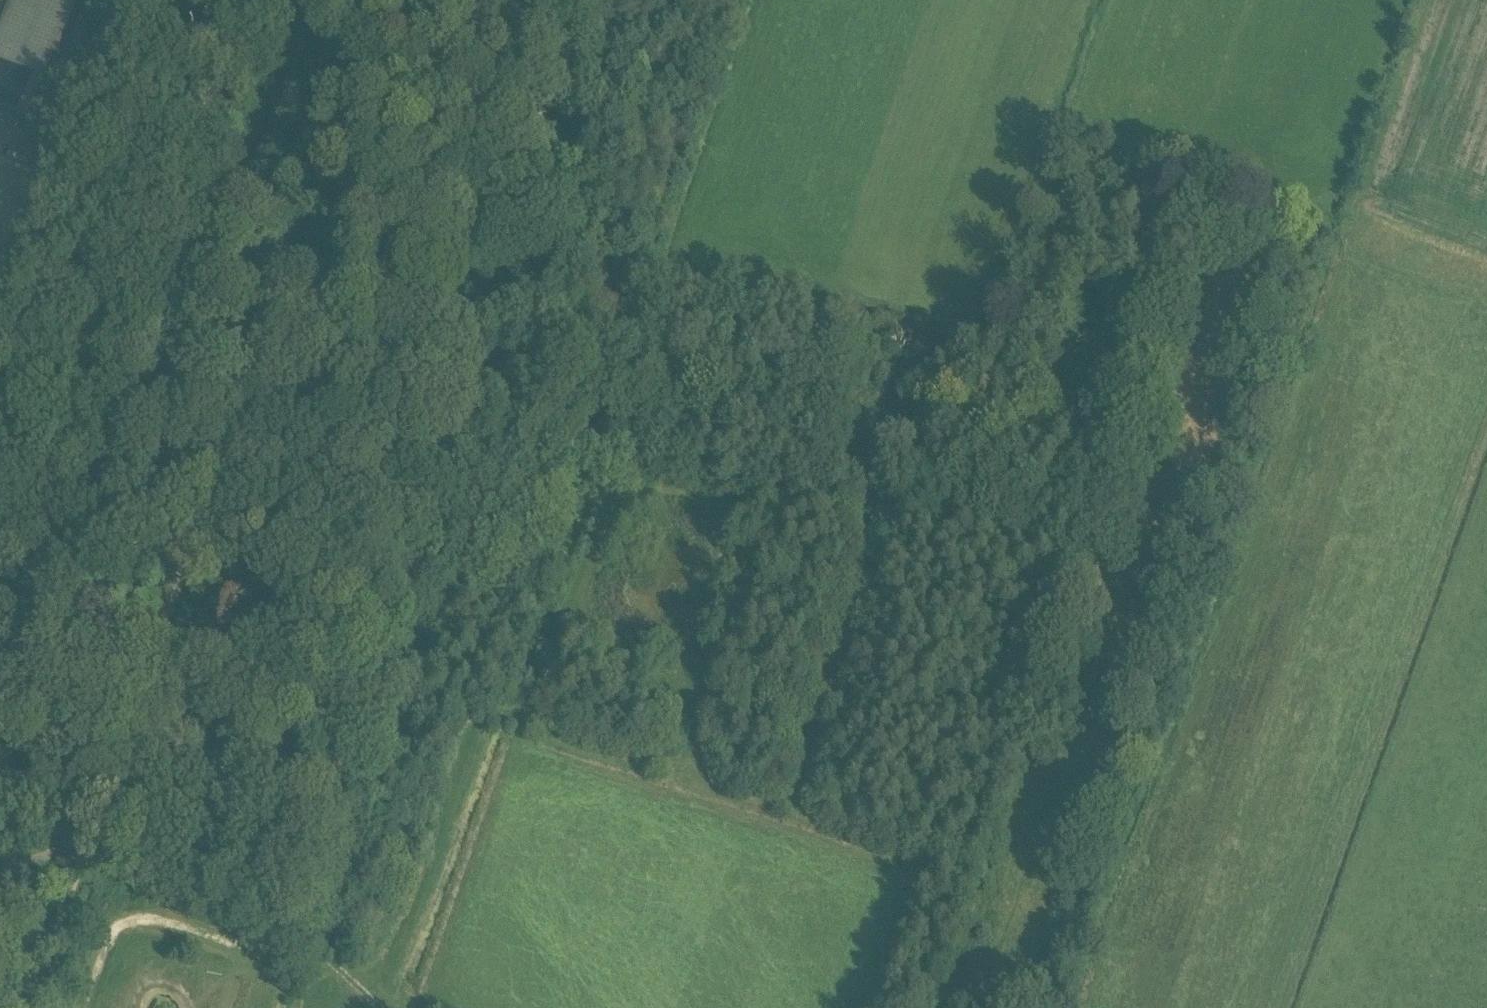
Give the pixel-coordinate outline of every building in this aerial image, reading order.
[(13,7),(0,37),(0,113),(51,135),(73,83),(63,79),(74,52),(84,57),(108,3),(100,0),(16,0),(13,7)]
